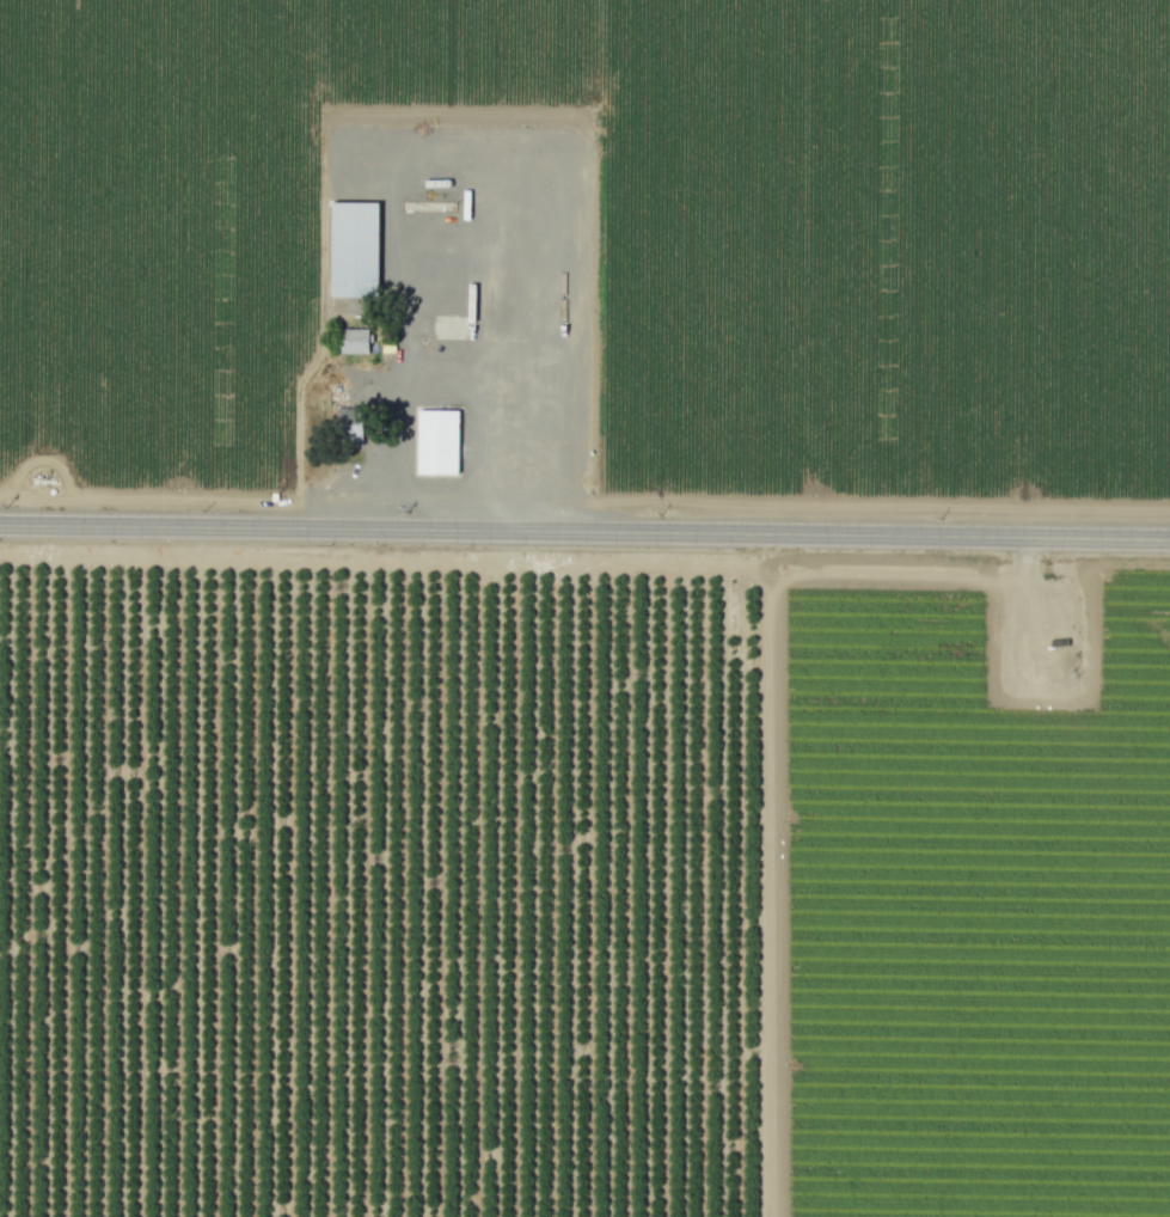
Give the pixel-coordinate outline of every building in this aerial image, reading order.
[(330,297),(377,297),(376,202),(329,202),(330,297)] [(367,329),(339,329),(339,353),(367,353),(367,329)] [(416,473),(457,474),(458,411),(417,410),(416,473)]
